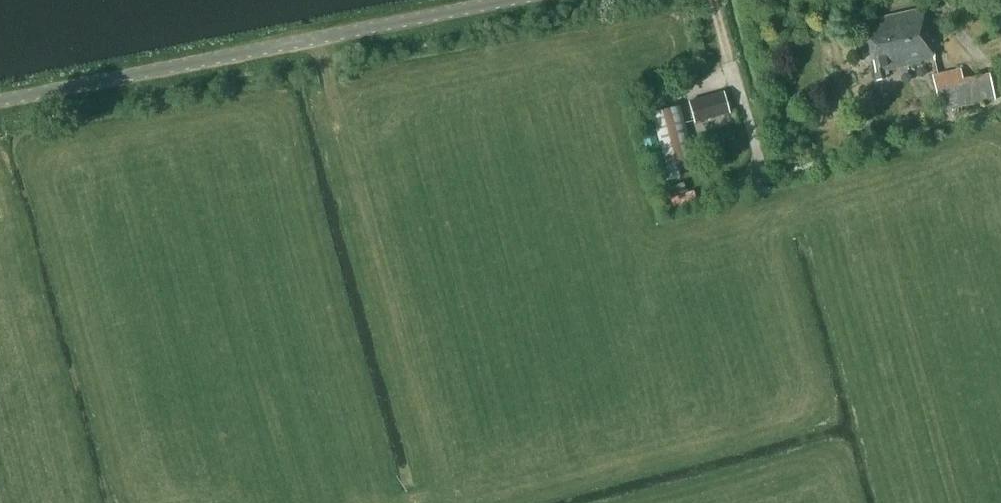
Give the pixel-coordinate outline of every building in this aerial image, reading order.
[(885,71),(935,60),(931,41),(933,40),(927,8),(864,21),(874,70),(875,70),(878,82),(887,80),(885,71)] [(963,78),(961,67),(932,73),(940,111),(996,99),(990,72),(963,78)] [(710,115),(731,109),(727,92),(688,102),(693,118),(709,114),(710,115)] [(697,163),(681,105),(651,113),(667,172),(697,163)] [(693,190),(671,197),(674,207),(696,200),(693,190)]
